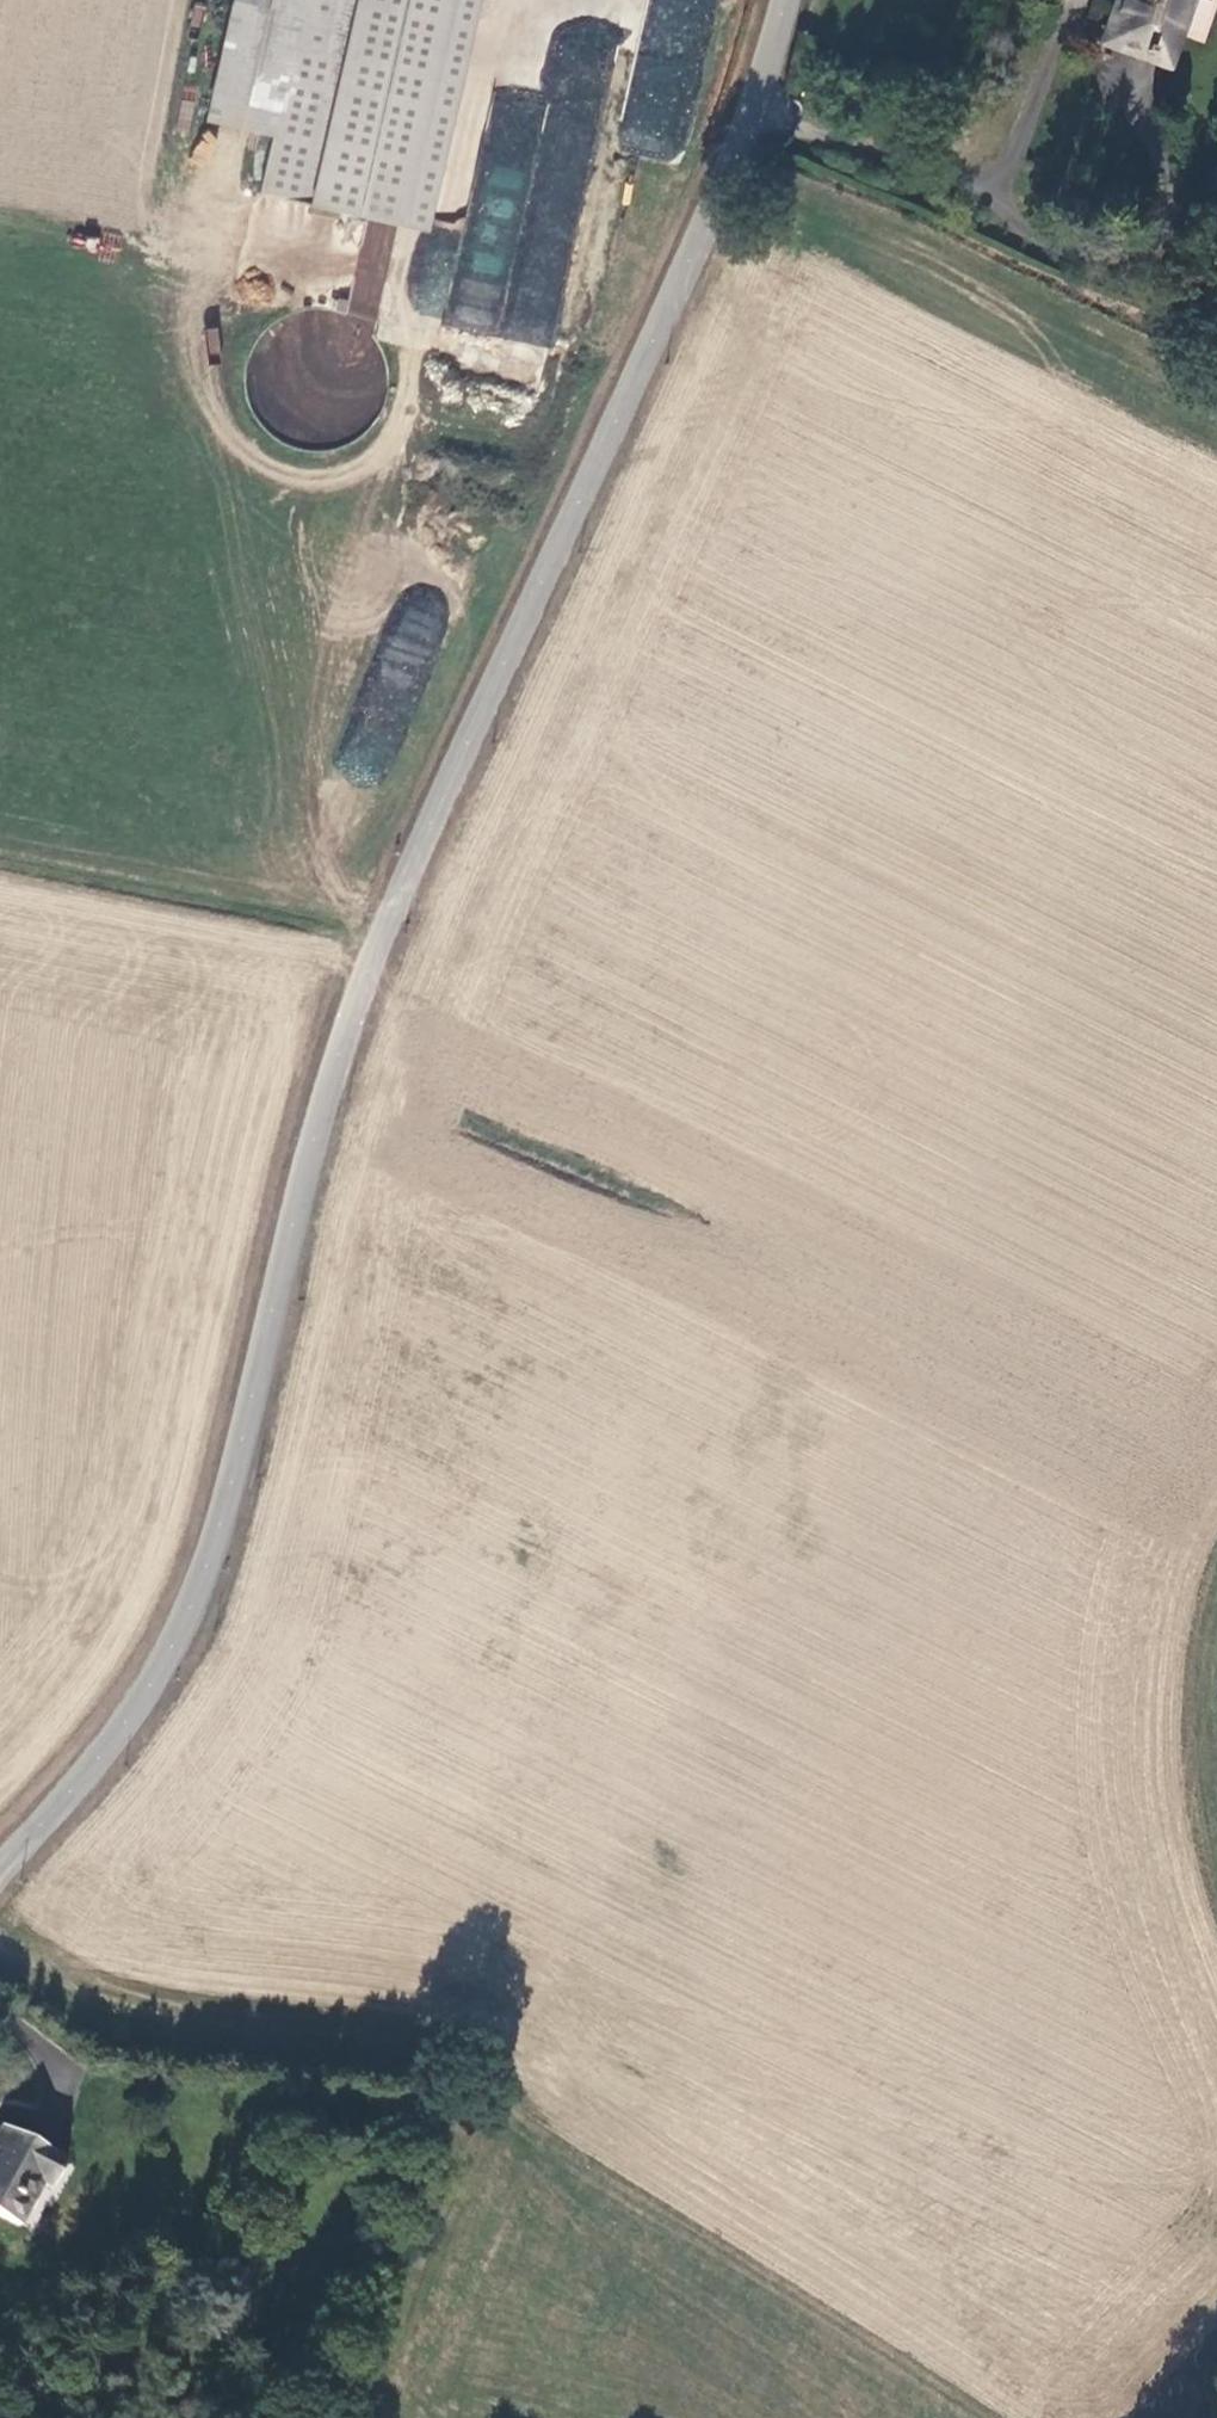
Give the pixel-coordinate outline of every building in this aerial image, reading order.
[(206,123),(271,138),(259,195),(427,231),(477,0),(233,0),(206,123)] [(616,146),(680,160),(716,0),(649,0),(616,146)] [(1099,38),(1161,59),(1182,0),(1112,0),(1099,38)] [(381,316),(391,225),(362,222),(353,313),(381,316)] [(0,2122),(0,2212),(7,2216),(32,2170),(43,2176),(56,2151),(0,2122)]
